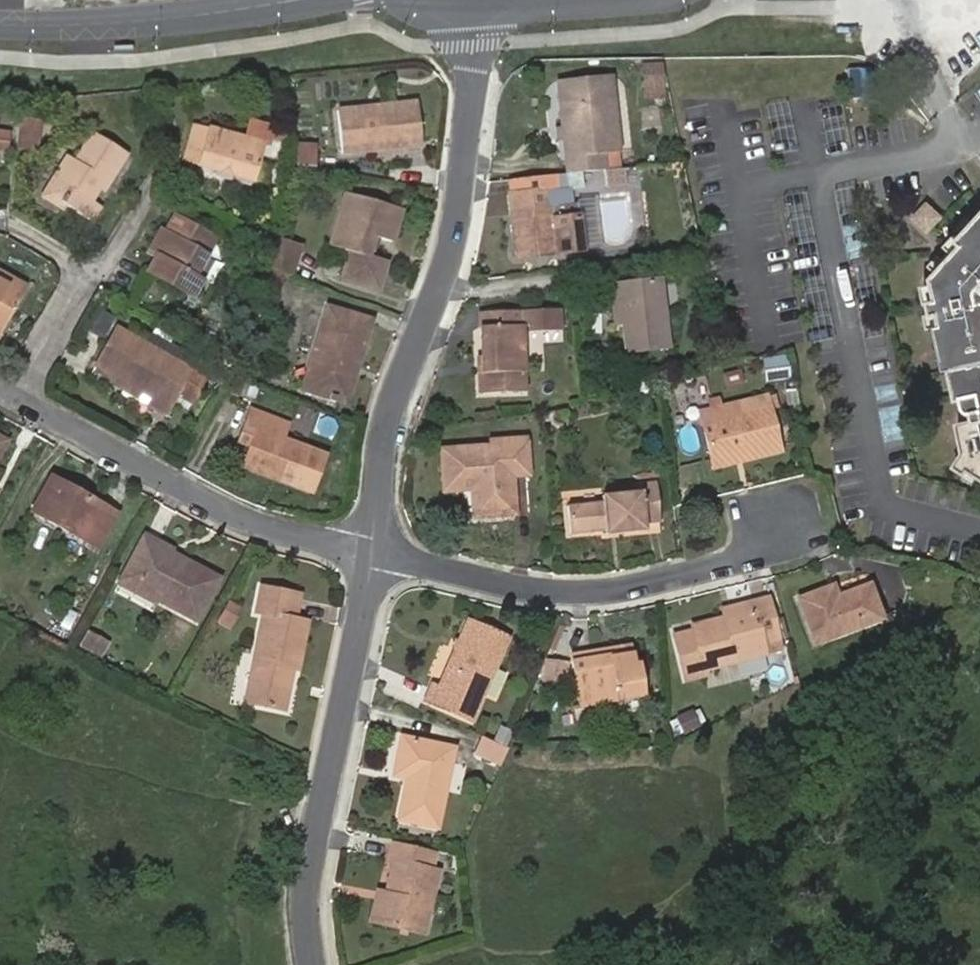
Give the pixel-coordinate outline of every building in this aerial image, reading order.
[(574,93),(591,91),(590,78),(572,80),(574,93)] [(559,168),(598,164),(596,147),(612,145),(605,89),(591,91),(574,93),(552,96),(559,168)] [(333,149),(413,141),(409,97),(329,107),(333,149)] [(28,115),(10,113),(8,141),(26,142),(28,115)] [(242,116),(237,135),(255,139),(263,141),(266,123),(242,116)] [(255,139),(237,135),(186,120),(175,158),(245,176),(255,139)] [(61,152),(42,184),(56,193),(54,197),(58,199),(81,214),(90,200),(86,197),(95,183),(100,173),(105,175),(121,150),(88,129),(70,157),(61,152)] [(609,163),(608,145),(596,147),(598,164),(601,164),(609,163)] [(308,147),(291,147),(291,166),(309,166),(308,147)] [(609,163),(601,164),(603,179),(618,178),(616,163),(609,163)] [(99,185),(105,175),(100,173),(95,183),(99,185)] [(566,206),(563,181),(503,188),(507,220),(510,252),(577,245),(572,206),(566,206)] [(56,193),(42,184),(37,192),(55,203),(58,199),(54,197),(56,193)] [(923,187),(901,209),(927,236),(949,214),(923,187)] [(364,233),(370,235),(382,239),(392,205),(336,188),(320,241),(339,248),(331,274),(368,285),(377,255),(366,252),(359,250),(364,233)] [(610,196),(609,232),(631,232),(631,196),(610,196)] [(90,200),(81,214),(86,217),(95,203),(90,200)] [(572,206),(577,245),(592,243),(587,203),(572,206)] [(153,228),(140,251),(147,255),(139,270),(184,294),(192,278),(186,274),(207,236),(166,212),(156,229),(153,228)] [(966,245),(971,250),(940,283),(947,306),(938,308),(940,317),(947,316),(949,331),(946,331),(953,371),(959,370),(964,402),(970,402),(971,407),(971,409),(972,412),(974,413),(975,414),(977,415),(978,415),(979,415),(979,229),(966,245)] [(366,252),(370,235),(364,233),(359,250),(366,252)] [(270,238),(260,266),(285,275),(295,247),(270,238)] [(0,272),(0,283),(12,290),(17,281),(0,272)] [(617,298),(620,318),(624,347),(665,343),(657,275),(607,281),(609,299),(617,298)] [(12,290),(0,283),(0,312),(12,290)] [(612,318),(620,318),(617,298),(609,299),(612,318)] [(333,399),(342,369),(339,367),(341,361),(349,363),(363,317),(320,304),(294,388),(320,395),(319,398),(326,400),(327,397),(333,399)] [(555,310),(516,311),(516,329),(555,328),(555,310)] [(473,326),(474,357),(474,361),(481,360),(481,372),(475,372),(475,391),(518,391),(516,311),(478,312),(479,325),(473,326)] [(107,376),(134,390),(146,396),(141,406),(157,415),(170,391),(183,368),(140,344),(109,327),(88,365),(107,376)] [(183,368),(186,370),(191,361),(146,335),(140,344),(183,368)] [(474,361),(474,357),(470,358),(470,391),(475,391),(475,372),(481,372),(481,360),(474,361)] [(183,368),(170,391),(184,399),(196,376),(186,370),(183,368)] [(347,370),(342,369),(333,399),(338,400),(347,370)] [(130,397),(134,390),(107,376),(104,382),(130,397)] [(747,409),(739,410),(698,421),(705,454),(734,448),(736,456),(774,446),(761,390),(743,394),(747,409)] [(736,396),(739,410),(747,409),(743,394),(736,396)] [(247,429),(241,444),(235,459),(271,474),(270,476),(301,489),(314,454),(272,437),(278,421),(242,407),(235,424),(247,429)] [(230,440),(241,444),(247,429),(235,424),(230,440)] [(963,428),(968,456),(962,468),(973,474),(970,480),(974,483),(978,476),(979,477),(979,425),(963,428)] [(485,446),(435,448),(438,486),(466,484),(469,512),(506,509),(502,471),(520,469),(517,437),(484,439),(485,446)] [(734,448),(705,454),(708,462),(736,456),(734,448)] [(105,509),(74,491),(72,496),(57,487),(59,484),(40,473),(21,509),(86,544),(105,509)] [(617,523),(618,528),(639,526),(638,520),(655,518),(650,478),(633,479),(634,486),(595,488),(596,496),(561,499),(563,527),(599,524),(617,523)] [(72,496),(74,491),(59,484),(57,487),(72,496)] [(135,530),(133,534),(162,551),(165,546),(135,530)] [(109,576),(146,598),(184,620),(208,576),(176,558),(172,567),(158,559),(162,551),(133,534),(109,576)] [(172,567),(176,558),(162,551),(158,559),(172,567)] [(142,603),(146,598),(109,576),(106,582),(142,603)] [(833,579),(799,594),(817,638),(883,608),(870,577),(837,591),(833,579)] [(290,666),(298,616),(285,614),(289,588),(251,582),(247,609),(254,610),(239,700),(278,707),(285,665),(290,666)] [(745,606),(719,614),(686,623),(687,627),(669,631),(681,674),(701,669),(699,665),(757,650),(755,640),(771,636),(760,594),(743,598),(745,606)] [(717,605),(719,614),(745,606),(743,598),(717,605)] [(451,636),(448,642),(433,681),(424,678),(418,695),(467,715),(500,631),(459,615),(451,636)] [(83,640),(76,653),(96,663),(103,650),(83,640)] [(601,650),(624,648),(623,644),(582,651),(583,658),(602,656),(601,650)] [(626,662),(624,648),(601,650),(602,656),(583,658),(582,651),(561,654),(569,703),(639,692),(634,661),(626,662)] [(676,704),(679,719),(694,715),(690,701),(676,704)] [(505,728),(493,723),(487,737),(499,742),(505,728)] [(445,745),(392,734),(386,772),(398,775),(391,817),(429,824),(445,745)] [(493,762),(500,746),(475,735),(468,751),(493,762)] [(379,892),(371,920),(415,930),(430,871),(424,869),(427,853),(386,843),(382,860),(387,861),(379,892)] [(363,918),(371,920),(379,892),(370,890),(363,918)]
